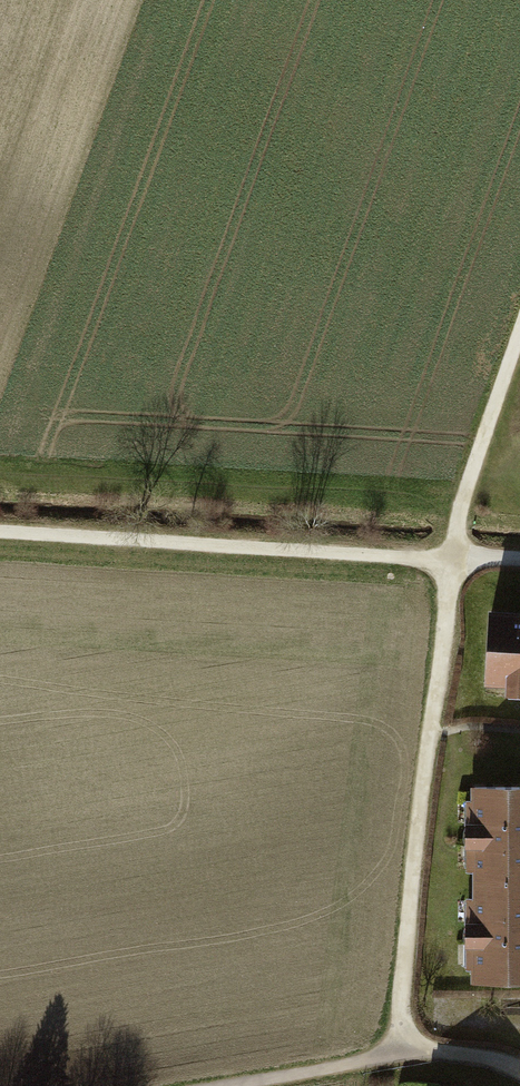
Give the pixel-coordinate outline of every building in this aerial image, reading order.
[(489,611),(484,688),(519,690),(519,614),(489,611)] [(466,891),(519,891),(519,785),(466,785),(466,891)] [(466,891),(466,990),(519,991),(519,891),(466,891)]
